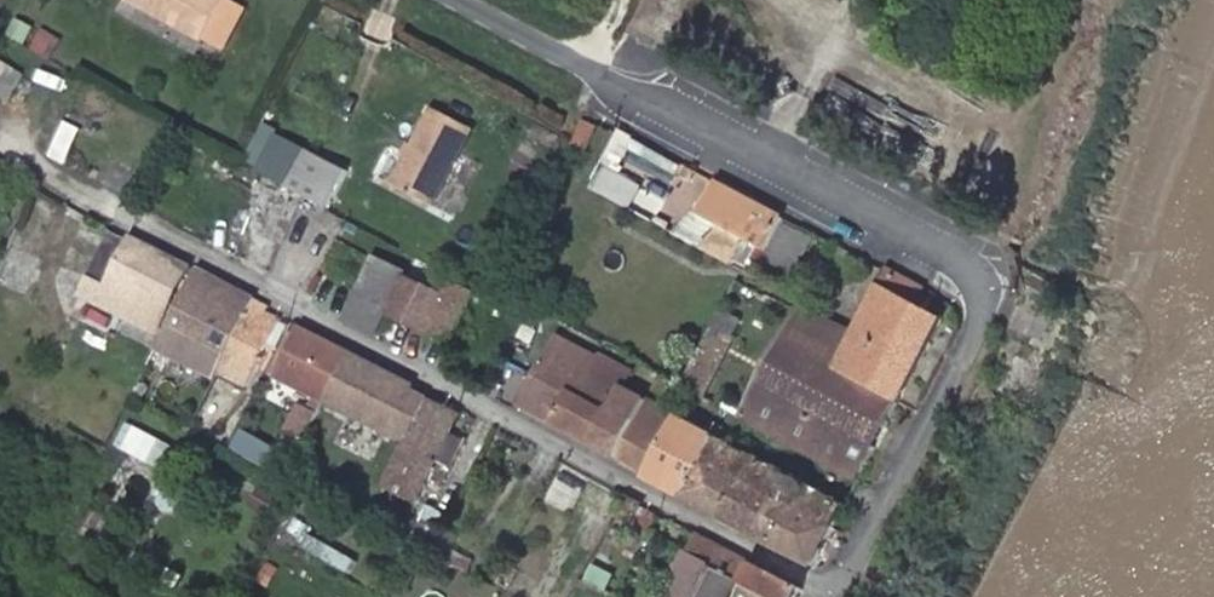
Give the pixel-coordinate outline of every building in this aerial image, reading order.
[(203,34),(220,0),(139,0),(203,34)] [(33,49),(52,59),(62,40),(44,29),(33,49)] [(10,99),(23,76),(0,63),(0,93),(10,99)] [(471,130),(429,109),(400,167),(392,183),(434,204),(471,131),(471,130)] [(61,121),(45,159),(64,167),(80,129),(61,121)] [(597,126),(583,121),(571,147),(585,153),(597,126)] [(259,126),(241,162),(258,170),(275,134),(259,126)] [(269,175),(308,195),(329,207),(346,170),(287,139),(269,175)] [(746,237),(769,247),(784,220),(717,184),(701,212),(723,225),(712,245),(735,257),(746,237)] [(712,245),(723,225),(697,249),(729,267),(735,257),(712,245)] [(766,268),(788,278),(808,242),(786,230),(766,268)] [(85,291),(160,327),(188,267),(130,239),(128,243),(111,235),(85,291)] [(377,331),(386,313),(405,273),(374,259),(347,314),(377,331)] [(162,338),(219,369),(255,298),(198,270),(162,338)] [(910,290),(913,283),(887,270),(855,339),(840,369),(899,403),(943,319),(923,307),(926,299),(910,290)] [(405,273),(386,313),(447,340),(471,294),(455,287),(451,295),(405,273)] [(255,298),(219,369),(248,383),(281,321),(264,314),(269,305),(255,298)] [(859,478),(899,403),(840,369),(855,339),(801,313),(746,417),(859,478)] [(325,400),(352,350),(306,327),(280,376),(325,400)] [(707,331),(679,383),(701,394),(728,341),(707,331)] [(522,406),(552,423),(571,388),(586,359),(555,343),(522,406)] [(407,441),(430,393),(416,385),(416,383),(352,350),(325,400),(407,441)] [(595,373),(624,389),(633,372),(604,357),(598,366),(595,373)] [(571,388),(552,423),(593,445),(611,412),(624,389),(595,373),(598,366),(586,359),(571,388)] [(633,372),(624,389),(645,400),(659,372),(639,361),(633,372)] [(593,445),(615,457),(645,400),(624,389),(611,412),(593,445)] [(407,441),(385,484),(419,500),(462,410),(430,393),(407,441)] [(645,400),(615,457),(647,474),(678,417),(645,400)] [(646,476),(689,499),(720,439),(678,417),(647,474),(646,476)] [(124,424),(113,447),(159,470),(171,447),(124,424)] [(689,499),(722,518),(743,480),(755,459),(720,439),(689,499)] [(780,501),(792,478),(755,459),(743,480),(780,501)] [(797,510),(833,529),(845,507),(792,478),(780,501),(761,539),(778,548),(797,510)] [(722,518),(761,539),(780,501),(743,480),(722,518)] [(270,519),(281,500),(262,489),(251,508),(270,519)] [(379,496),(369,517),(434,551),(444,530),(379,496)] [(629,498),(619,514),(634,523),(620,551),(634,559),(659,514),(629,498)] [(813,567),(833,529),(797,510),(778,548),(813,567)] [(740,580),(749,563),(698,536),(667,596),(699,596),(714,567),(740,580)] [(740,580),(746,583),(740,596),(800,596),(803,590),(750,561),(749,563),(740,580)] [(583,583),(608,591),(614,573),(589,565),(583,583)] [(699,596),(732,596),(740,580),(714,567),(699,596)]
